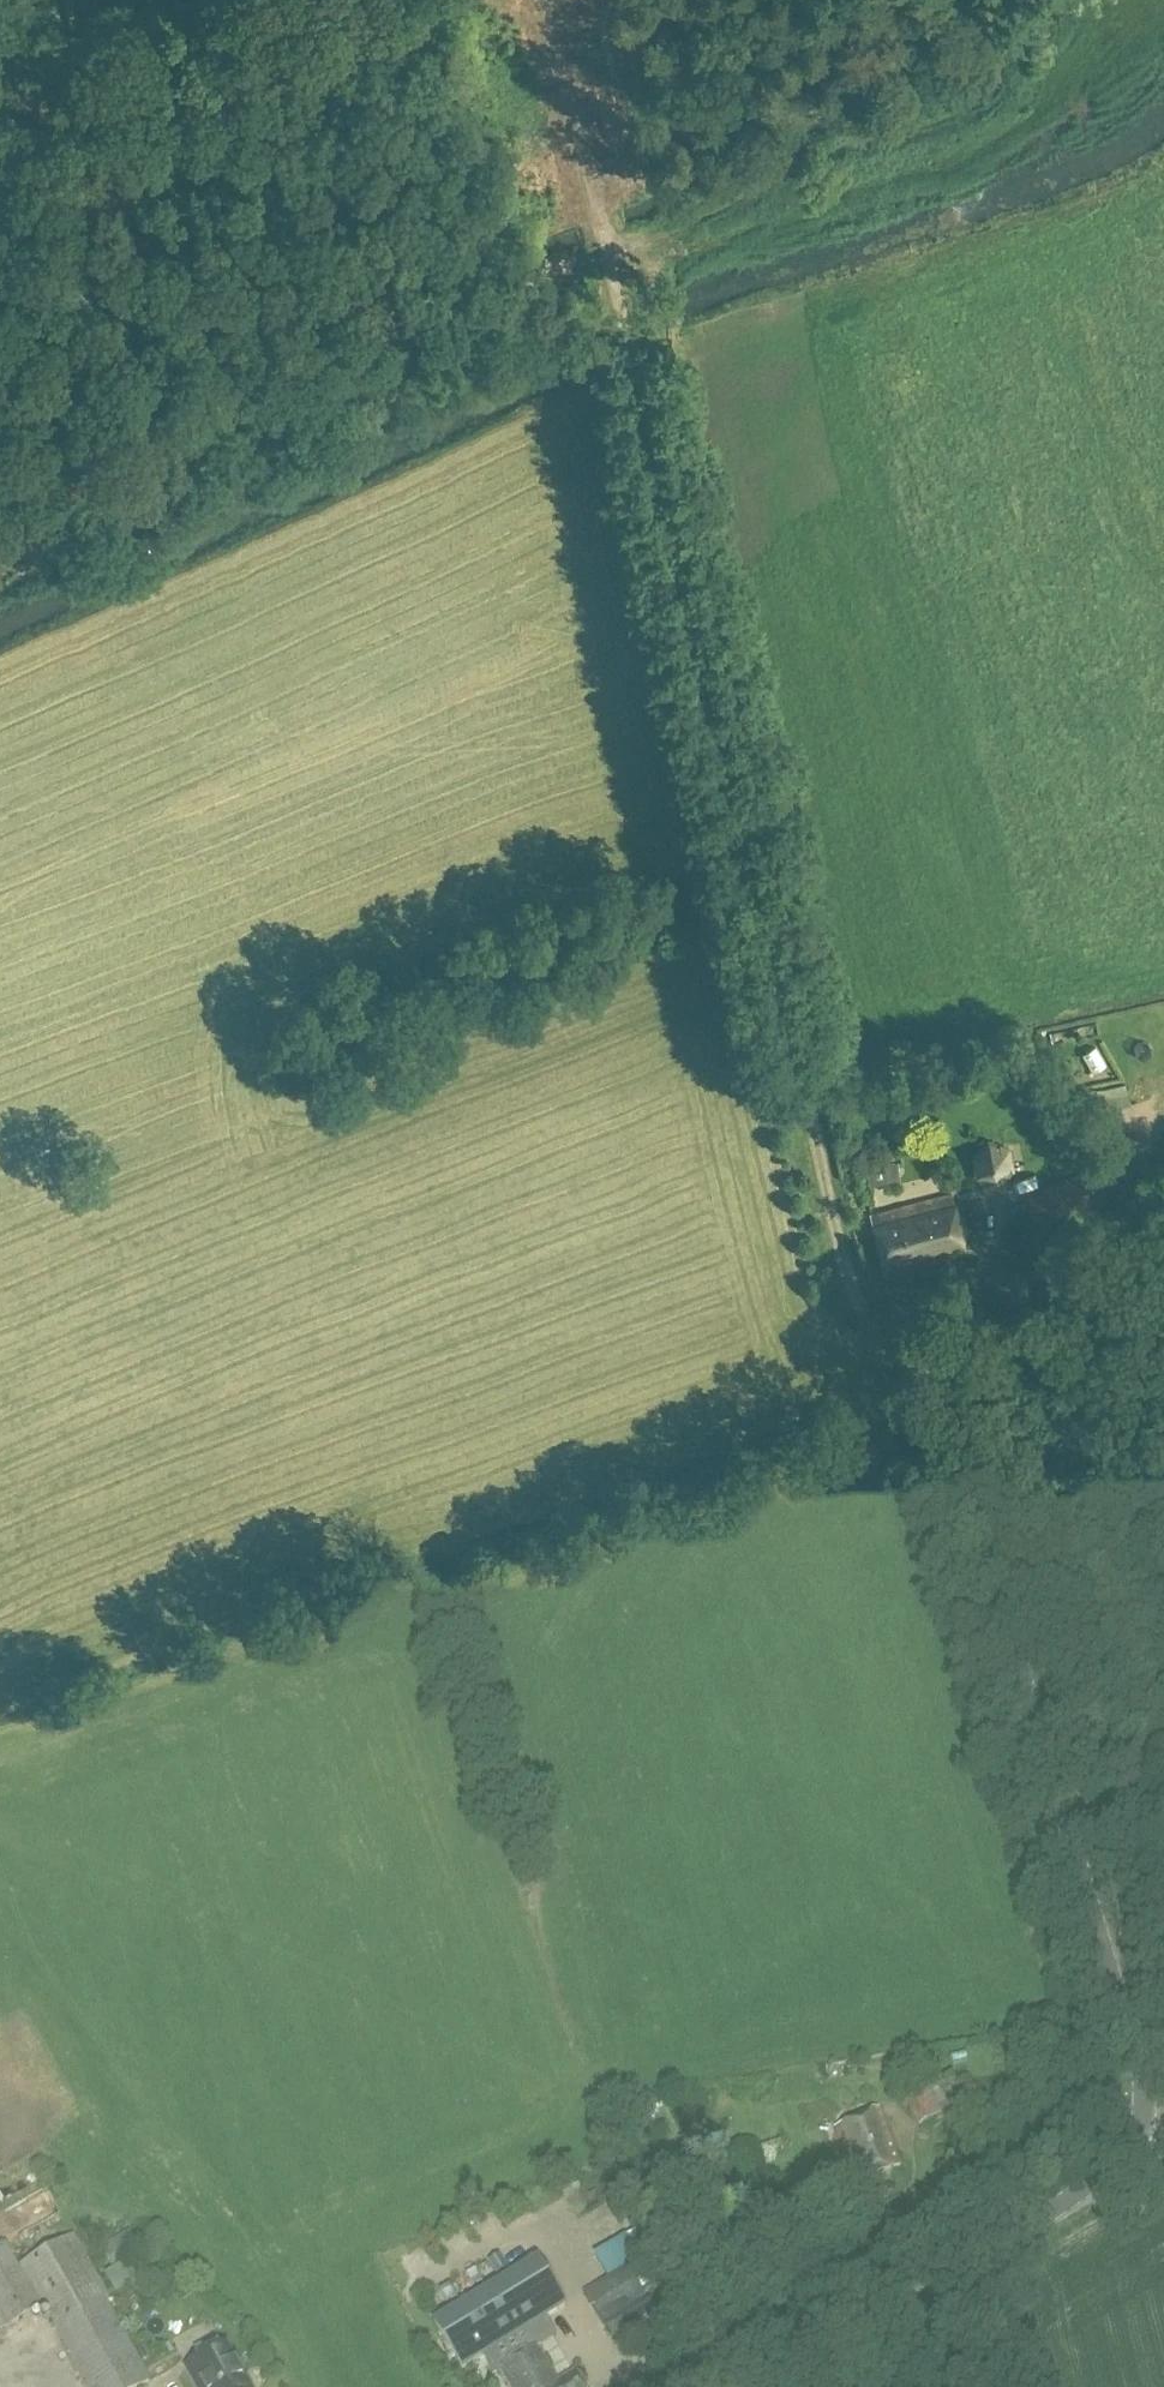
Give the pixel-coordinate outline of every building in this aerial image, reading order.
[(1093,1088),(1122,1080),(1119,1066),(1089,1074),(1093,1088)] [(999,1184),(1016,1169),(1013,1144),(990,1138),(971,1152),(975,1177),(999,1184)] [(1094,1168),(1030,1191),(1040,1218),(1104,1196),(1094,1168)] [(953,1196),(874,1217),(887,1268),(916,1260),(915,1257),(965,1244),(953,1196)] [(917,2125),(942,2113),(927,2087),(903,2100),(917,2125)] [(878,2105),(872,2107),(874,2112),(838,2126),(859,2179),(900,2163),(878,2105)] [(112,2267),(141,2250),(129,2229),(99,2246),(112,2267)] [(102,2301),(110,2296),(74,2232),(19,2264),(6,2242),(0,2245),(0,2330),(43,2305),(53,2323),(92,2386),(130,2386),(147,2377),(102,2301)] [(496,2273),(508,2266),(500,2253),(488,2260),(496,2273)] [(538,2260),(514,2275),(542,2320),(566,2305),(538,2260)] [(118,2293),(140,2281),(129,2261),(107,2273),(118,2293)] [(612,2336),(654,2309),(627,2263),(584,2291),(612,2336)] [(473,2287),(483,2281),(475,2269),(466,2275),(473,2287)] [(514,2275),(490,2290),(517,2335),(542,2320),(514,2275)] [(456,2297),(449,2285),(440,2291),(447,2303),(456,2297)] [(490,2290),(465,2305),(492,2350),(517,2335),(490,2290)] [(465,2305),(436,2323),(463,2368),(481,2357),(492,2350),(465,2305)] [(224,2345),(186,2366),(198,2386),(248,2386),(224,2345)] [(512,2386),(587,2386),(576,2370),(558,2381),(536,2346),(500,2368),(512,2386)]
